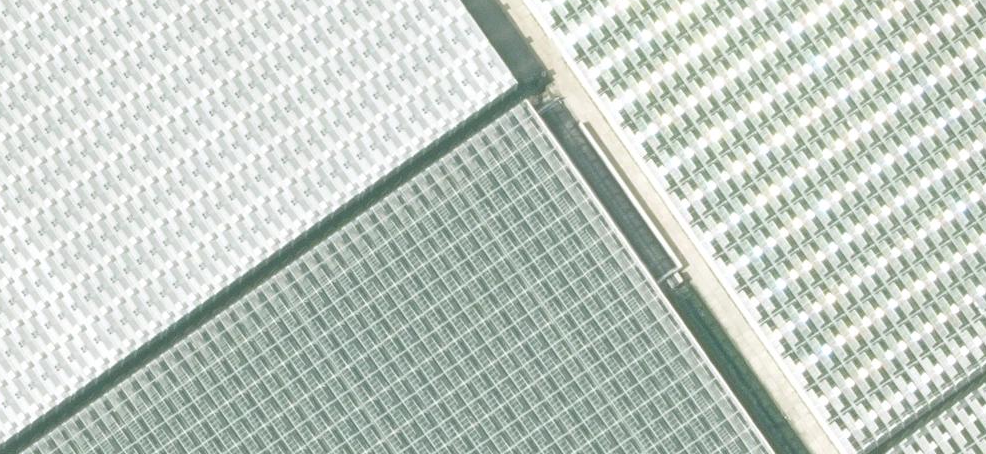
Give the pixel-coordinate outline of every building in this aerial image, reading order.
[(515,91),(452,0),(0,0),(0,452),(515,91)] [(675,215),(842,453),(869,453),(985,372),(985,0),(524,0),(675,215)] [(523,104),(23,453),(768,453),(523,104)] [(899,453),(985,453),(985,393),(899,453)]
